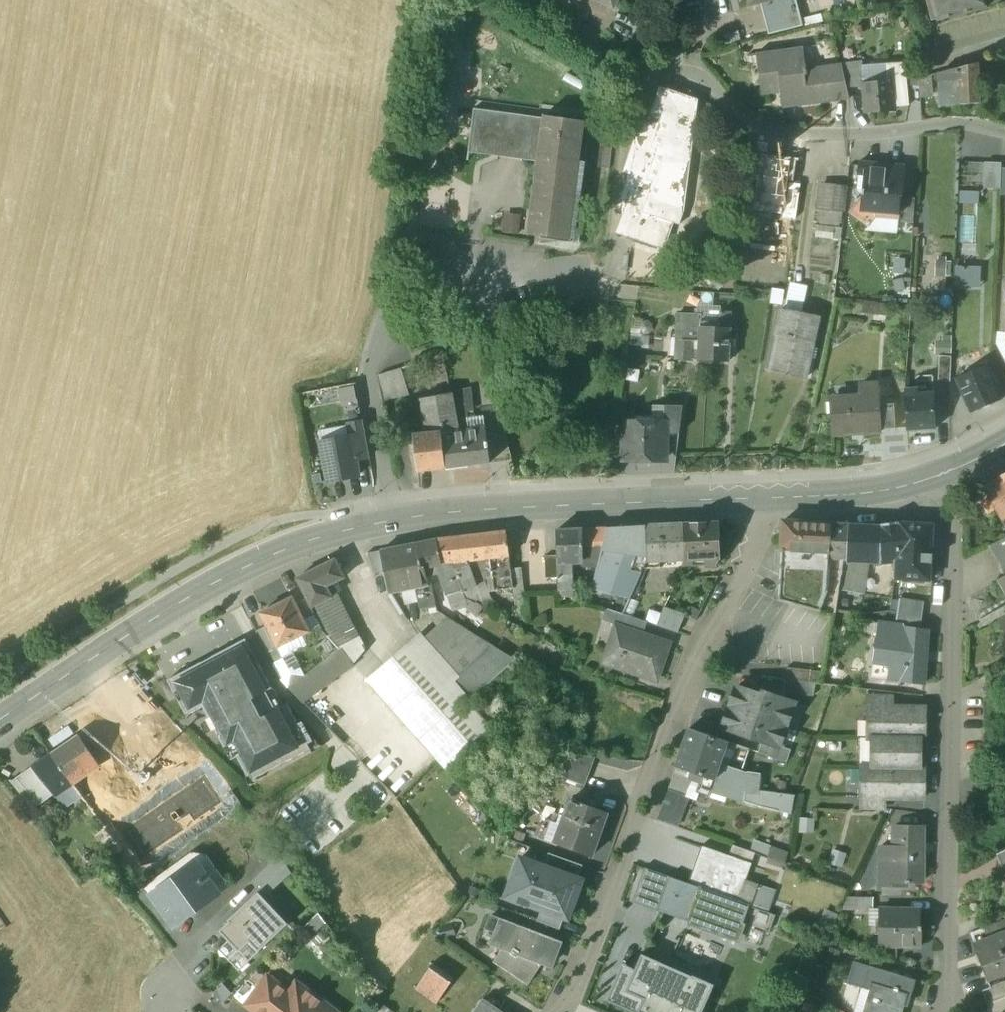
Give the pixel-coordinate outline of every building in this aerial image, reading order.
[(759,2),(768,35),(803,26),(797,0),(768,0),(759,2)] [(866,2),(869,9),(877,7),(875,0),(872,0),(866,2)] [(938,22),(987,9),(985,0),(932,0),(938,22)] [(828,65),(805,68),(802,46),(762,52),(765,80),(778,78),(782,108),(833,101),(828,65)] [(863,60),(841,63),(846,87),(864,87),(863,83),(864,83),(863,60)] [(841,63),(828,65),(833,101),(849,99),(846,87),(841,63)] [(979,63),(958,68),(959,105),(960,106),(980,104),(979,63)] [(864,83),(863,83),(864,87),(866,113),(895,111),(895,108),(909,107),(905,64),(887,65),(889,81),(864,83)] [(958,68),(939,73),(939,86),(940,95),(941,107),(959,105),(958,68)] [(939,73),(918,79),(919,87),(939,86),(939,73)] [(659,87),(648,121),(635,117),(627,141),(633,142),(623,173),(628,175),(620,200),(625,202),(615,234),(665,250),(674,223),(679,225),(680,223),(668,220),(683,176),(677,174),(687,144),(681,142),(687,125),(681,123),(690,97),(659,87)] [(940,95),(919,96),(921,121),(941,118),(941,107),(940,95)] [(997,102),(995,112),(1004,111),(1004,101),(997,102)] [(541,118),(472,109),(472,116),(512,121),(510,134),(533,137),(538,137),(541,118)] [(512,121),(472,116),(470,128),(510,134),(512,121)] [(584,121),(541,116),(541,118),(538,137),(533,137),(530,155),(536,156),(535,162),(526,234),(568,240),(584,121)] [(510,134),(470,128),(467,153),(535,162),(536,156),(530,155),(533,137),(510,134)] [(609,170),(613,142),(601,141),(598,169),(609,170)] [(783,210),(784,210),(788,183),(792,161),(768,158),(766,157),(758,206),(783,210)] [(905,167),(859,163),(857,175),(865,176),(863,191),(863,197),(850,213),(868,227),(878,213),(898,215),(900,197),(902,197),(905,167)] [(1001,163),(985,163),(984,188),(1000,188),(1001,163)] [(795,219),(800,184),(788,183),(784,210),(783,210),(782,218),(795,219)] [(847,187),(822,184),(819,208),(845,211),(847,187)] [(504,230),(518,232),(521,215),(507,213),(504,230)] [(981,267),(961,266),(960,286),(980,287),(981,267)] [(731,274),(723,273),(723,281),(730,282),(731,274)] [(803,310),(809,286),(792,282),(786,305),(803,310)] [(782,292),(772,290),(770,301),(780,303),(782,292)] [(720,311),(701,310),(700,315),(677,314),(676,340),(677,340),(677,341),(691,341),(690,359),(698,360),(700,328),(730,329),(731,313),(720,312),(720,311)] [(818,318),(782,310),(776,335),(778,335),(770,370),(805,378),(818,318)] [(730,329),(700,328),(698,360),(728,362),(730,329)] [(691,341),(677,341),(676,359),(690,359),(691,341)] [(952,357),(941,357),(940,381),(951,381),(952,357)] [(419,385),(413,366),(402,369),(408,388),(419,385)] [(987,367),(957,380),(972,413),(1001,400),(987,367)] [(402,369),(376,377),(380,397),(408,388),(402,369)] [(933,376),(917,376),(917,389),(918,394),(933,393),(933,376)] [(860,399),(835,400),(836,414),(831,414),(832,435),(881,432),(879,405),(877,384),(859,385),(860,399)] [(918,394),(917,389),(905,390),(907,430),(935,428),(933,393),(918,394)] [(450,394),(420,400),(427,435),(440,433),(440,435),(457,432),(450,394)] [(894,404),(879,405),(881,429),(895,428),(894,404)] [(663,423),(663,407),(653,407),(653,417),(635,417),(634,418),(639,423),(663,423)] [(679,435),(682,407),(663,407),(663,423),(665,423),(665,435),(679,435)] [(481,416),(466,418),(468,430),(483,428),(481,416)] [(665,435),(665,423),(663,423),(639,423),(634,418),(627,418),(623,423),(623,429),(626,431),(626,442),(622,442),(622,462),(662,462),(662,460),(661,460),(661,444),(665,444),(665,435)] [(363,422),(348,425),(350,437),(351,437),(355,460),(369,457),(363,422)] [(457,432),(440,435),(444,466),(458,464),(459,467),(490,463),(487,447),(488,447),(486,440),(485,441),(483,428),(468,430),(457,432)] [(427,435),(413,437),(417,472),(445,469),(444,466),(440,435),(440,433),(427,435)] [(350,437),(321,443),(328,482),(358,476),(355,460),(351,437),(350,437)] [(995,481),(995,480),(987,485),(987,486),(982,488),(988,499),(982,502),(988,513),(994,510),(1000,520),(1004,517),(1004,475),(995,481)] [(831,524),(783,521),(782,549),(794,550),(794,557),(829,559),(831,524)] [(717,523),(683,524),(684,559),(684,560),(682,566),(692,565),(692,561),(705,561),(705,566),(714,566),(719,558),(717,523)] [(881,526),(848,525),(846,560),(868,561),(874,561),(880,562),(895,563),(896,563),(898,523),(881,525),(881,526)] [(932,525),(898,523),(896,563),(895,563),(894,579),(929,581),(932,525)] [(683,524),(645,526),(646,562),(643,569),(660,568),(659,560),(684,559),(683,524)] [(848,525),(831,524),(829,559),(842,560),(846,560),(848,525)] [(645,526),(607,528),(598,567),(640,575),(643,569),(646,562),(645,526)] [(606,528),(582,529),(583,561),(581,561),(581,567),(597,568),(606,528)] [(582,529),(556,530),(557,556),(557,562),(571,561),(581,561),(583,561),(582,529)] [(505,532),(436,539),(436,540),(442,565),(452,563),(463,592),(477,587),(476,586),(467,561),(491,558),(508,556),(505,532)] [(989,547),(1004,577),(1004,538),(989,547)] [(436,540),(417,544),(422,568),(425,568),(436,566),(442,565),(436,540)] [(417,544),(375,552),(377,565),(382,564),(388,590),(390,593),(417,587),(428,584),(425,568),(422,568),(417,544)] [(829,559),(794,557),(794,550),(782,549),(779,601),(819,612),(829,591),(827,586),(827,580),(829,559)] [(508,556),(491,558),(494,591),(512,589),(508,556)] [(557,556),(545,556),(545,579),(557,578),(557,562),(557,556)] [(842,560),(829,559),(827,580),(839,581),(842,560)] [(335,560),(296,579),(308,604),(310,608),(331,598),(325,587),(332,584),(344,578),(335,560)] [(846,560),(842,560),(839,581),(838,590),(862,594),(868,561),(846,560)] [(571,561),(557,562),(557,578),(572,578),(571,561)] [(452,563),(442,565),(436,566),(447,597),(463,592),(452,563)] [(640,575),(598,567),(589,603),(606,609),(623,614),(640,575)] [(521,568),(511,569),(515,607),(525,606),(521,568)] [(572,578),(557,578),(558,591),(573,590),(572,578)] [(487,583),(476,586),(477,587),(463,592),(465,598),(477,603),(491,599),(487,583)] [(331,598),(310,608),(314,615),(322,631),(327,637),(338,649),(354,641),(348,629),(353,626),(332,584),(325,587),(331,598)] [(428,584),(417,587),(418,594),(421,610),(429,608),(436,607),(431,584),(428,584)] [(417,587),(402,590),(404,598),(418,594),(417,587)] [(573,590),(558,591),(558,604),(573,603),(573,590)] [(463,592),(447,597),(453,612),(465,608),(468,607),(465,598),(463,592)] [(292,598),(260,614),(266,626),(277,648),(278,648),(309,632),(304,620),(298,609),(292,598)] [(477,603),(465,598),(468,607),(465,608),(477,617),(484,607),(477,603)] [(924,603),(899,599),(897,613),(922,617),(924,603)] [(308,604),(298,609),(304,620),(314,615),(310,608),(308,604)] [(685,614),(665,607),(656,625),(678,633),(685,614)] [(997,611),(1002,621),(1004,619),(1004,607),(997,611)] [(623,614),(606,609),(602,620),(617,625),(644,634),(648,622),(623,614)] [(922,617),(897,613),(895,625),(907,627),(920,629),(922,617)] [(322,631),(314,615),(304,620),(309,632),(278,648),(282,655),(280,655),(282,659),(327,637),(322,631)] [(515,660),(449,618),(426,640),(459,677),(485,654),(501,672),(515,660)] [(895,625),(878,623),(874,649),(890,652),(887,680),(900,682),(907,627),(895,625)] [(644,634),(617,625),(604,662),(656,681),(669,643),(644,634)] [(266,626),(255,632),(267,653),(277,648),(266,626)] [(920,629),(907,627),(900,682),(923,684),(927,630),(920,629)] [(459,677),(426,640),(417,636),(366,680),(447,772),(494,731),(489,726),(476,711),(471,705),(467,701),(470,699),(453,682),(459,677)] [(354,641),(338,649),(340,651),(352,664),(365,649),(359,638),(354,641)] [(272,689),(245,639),(211,657),(211,658),(201,663),(167,680),(185,715),(202,706),(231,760),(237,757),(247,776),(252,774),(255,779),(310,749),(307,744),(312,742),(302,722),(298,724),(287,704),(276,710),(266,692),(272,689)] [(277,648),(267,653),(271,660),(280,655),(282,655),(278,648),(277,648)] [(340,651),(289,688),(302,702),(353,665),(352,664),(340,651)] [(459,677),(453,682),(470,699),(471,698),(501,672),(485,654),(459,677)] [(280,655),(271,660),(274,665),(283,661),(282,659),(280,655)] [(822,672),(787,668),(785,679),(821,684),(822,672)] [(814,685),(785,681),(784,692),(812,696),(814,685)] [(766,698),(737,688),(730,707),(785,726),(793,703),(767,694),(766,698)] [(491,698),(476,711),(489,726),(496,720),(494,717),(502,710),(491,698)] [(785,726),(730,707),(723,727),(763,741),(778,746),(785,726)] [(924,708),(868,707),(868,738),(872,738),(920,738),(920,739),(924,739),(924,708)] [(727,742),(689,729),(688,731),(684,744),(684,745),(676,767),(696,774),(702,776),(714,780),(719,764),(727,742)] [(79,735),(51,755),(71,784),(84,775),(99,765),(79,735)] [(920,738),(872,738),(872,767),(920,768),(920,767),(920,739),(920,738)] [(778,746),(763,741),(759,752),(786,761),(790,750),(778,746)] [(51,755),(32,768),(55,796),(71,784),(51,755)] [(596,757),(572,755),(556,775),(585,786),(596,757)] [(746,773),(719,764),(714,780),(702,776),(697,791),(710,796),(711,792),(744,802),(746,791),(759,792),(761,774),(748,772),(746,773)] [(696,774),(676,767),(668,789),(688,796),(696,774)] [(920,768),(872,767),(862,767),(861,798),(923,799),(924,767),(920,767),(920,768)] [(84,775),(71,784),(77,792),(84,801),(96,792),(84,775)] [(77,792),(64,805),(79,819),(82,815),(89,808),(84,801),(77,792)] [(116,819),(96,792),(84,801),(89,808),(104,828),(116,819)] [(781,795),(759,792),(757,806),(778,811),(781,795)] [(606,813),(571,800),(565,817),(559,814),(556,822),(546,818),(539,837),(591,856),(606,813)] [(822,814),(808,813),(807,827),(821,828),(822,814)] [(924,824),(895,824),(895,844),(881,844),(880,885),(907,886),(907,881),(922,881),(924,824)] [(755,852),(733,844),(729,856),(751,864),(755,852)] [(729,856),(701,846),(688,883),(750,905),(751,905),(757,887),(756,887),(756,888),(744,884),(751,864),(729,856)] [(852,850),(842,846),(838,857),(849,861),(852,850)] [(582,866),(548,854),(544,867),(578,879),(582,866)] [(258,877),(268,887),(288,869),(280,857),(258,877)] [(544,867),(521,859),(508,898),(523,903),(541,910),(564,918),(568,919),(582,880),(578,879),(544,867)] [(219,894),(196,862),(174,878),(150,895),(173,927),(175,926),(172,923),(196,906),(199,909),(219,894)] [(688,883),(644,868),(632,902),(721,934),(721,933),(737,939),(743,923),(750,905),(688,883)] [(168,870),(144,887),(150,895),(174,878),(168,870)] [(258,953),(288,925),(258,892),(217,930),(239,953),(249,943),(258,953)] [(873,897),(848,897),(842,909),(873,908),(873,897)] [(747,922),(766,929),(772,911),(753,905),(747,922)] [(920,910),(880,909),(879,942),(896,942),(896,946),(921,947),(922,925),(920,925),(920,910)] [(564,918),(541,910),(537,921),(559,930),(564,918)] [(562,943),(499,920),(491,941),(503,948),(494,961),(528,984),(542,962),(542,963),(545,958),(555,961),(562,943)] [(986,936),(1004,929),(1004,921),(984,929),(986,936)] [(973,945),(987,980),(1004,973),(1004,933),(973,945)] [(605,1001),(631,1011),(702,1011),(714,985),(692,975),(691,977),(642,955),(635,970),(622,964),(605,1001)] [(854,962),(847,983),(861,987),(854,1011),(902,1011),(907,995),(910,996),(915,980),(854,962)] [(454,978),(432,964),(416,989),(438,1003),(454,978)] [(268,977),(247,1005),(256,1011),(274,1011),(289,993),(268,977)] [(274,1011),(336,1011),(296,982),(289,993),(274,1011)] [(982,991),(987,1003),(1004,996),(1004,982),(982,991)] [(987,1003),(991,1011),(1004,1011),(1004,996),(987,1003)] [(481,1001),(474,1011),(498,1011),(481,1001)]
